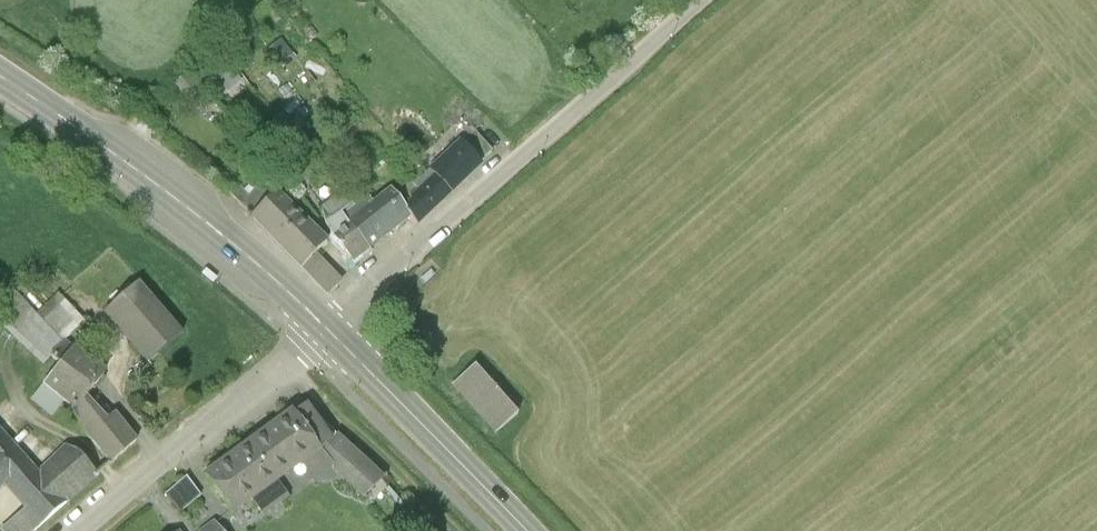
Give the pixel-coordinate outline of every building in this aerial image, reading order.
[(283,38),(269,52),(282,65),(296,51),(283,38)] [(187,75),(174,87),(190,102),(202,89),(187,75)] [(493,153),(475,132),(462,144),(480,164),(493,153)] [(436,178),(454,198),(486,171),(480,164),(462,144),(461,142),(429,170),(436,178)] [(327,244),(254,171),(228,197),(301,270),(316,255),(327,244)] [(420,226),(454,198),(436,178),(403,206),(413,217),(420,226)] [(339,215),(371,253),(413,217),(403,206),(391,191),(375,205),(365,193),(351,205),(339,215)] [(342,194),(322,210),(332,221),(339,215),(351,205),(342,194)] [(324,228),(355,266),(371,253),(339,215),(332,221),(324,228)] [(316,255),(301,270),(328,297),(343,282),(316,255)] [(108,314),(152,371),(191,340),(148,284),(108,314)] [(65,346),(89,322),(58,292),(34,316),(65,346)] [(65,346),(34,316),(15,298),(0,313),(0,329),(42,369),(65,346)] [(68,406),(78,414),(95,401),(112,374),(81,349),(48,387),(68,406)] [(475,366),(452,386),(498,438),(520,418),(475,366)] [(68,406),(48,387),(36,402),(54,419),(68,406)] [(307,399),(247,448),(278,485),(301,466),(313,480),(333,465),(361,499),(378,485),(307,399)] [(141,446),(120,418),(112,424),(95,401),(78,414),(116,464),(141,446)] [(13,494),(30,512),(43,527),(67,504),(38,472),(0,431),(0,505),(13,494)] [(73,439),(38,472),(67,504),(103,472),(73,439)] [(278,485),(247,448),(205,483),(233,518),(250,504),(262,519),(288,498),(278,485)] [(200,498),(185,479),(165,494),(180,514),(200,498)] [(43,527),(30,512),(11,529),(12,530),(38,530),(43,527)] [(205,530),(222,530),(215,523),(205,530)]
